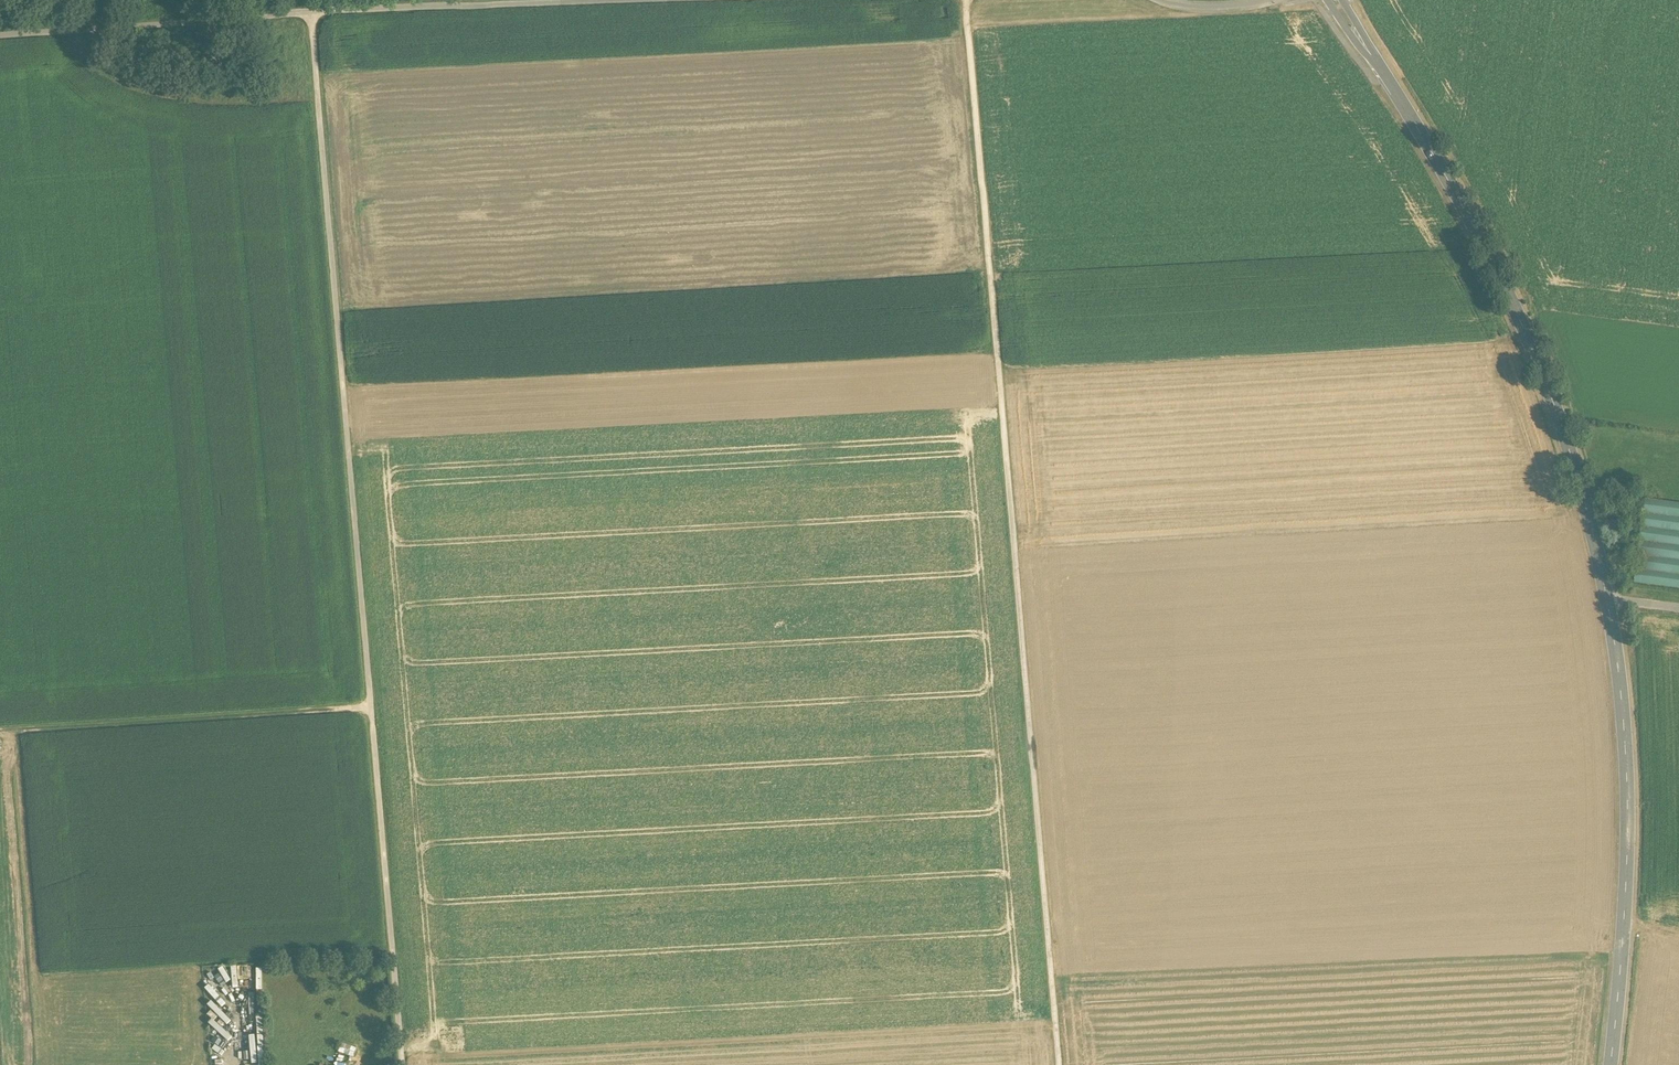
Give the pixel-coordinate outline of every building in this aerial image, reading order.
[(1645,499),(1634,584),(1678,589),(1678,504),(1645,499)] [(228,1040),(232,1036),(213,1019),(209,1023),(228,1040)] [(344,1055),(355,1056),(356,1045),(339,1043),(337,1064),(343,1064),(344,1055)]
